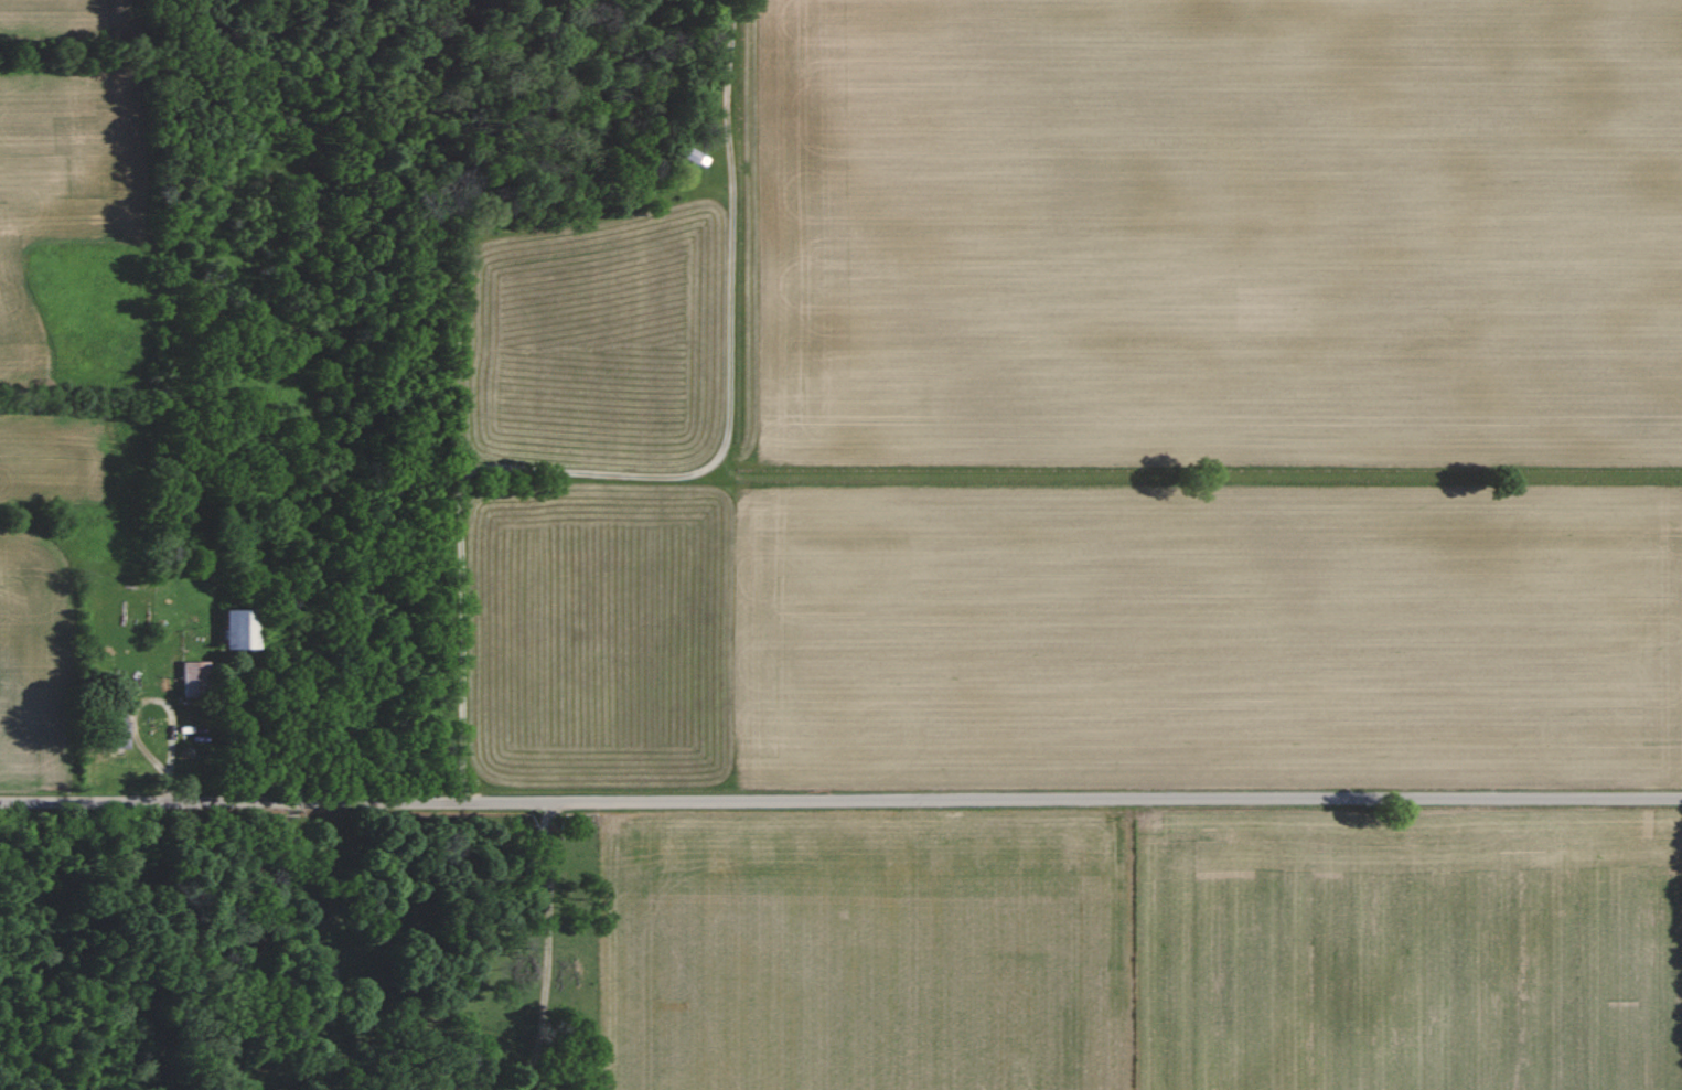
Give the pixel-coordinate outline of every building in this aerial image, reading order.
[(217,649),(250,649),(250,620),(241,620),(241,609),(218,609),(217,649)] [(179,694),(203,693),(203,662),(178,662),(179,694)]
